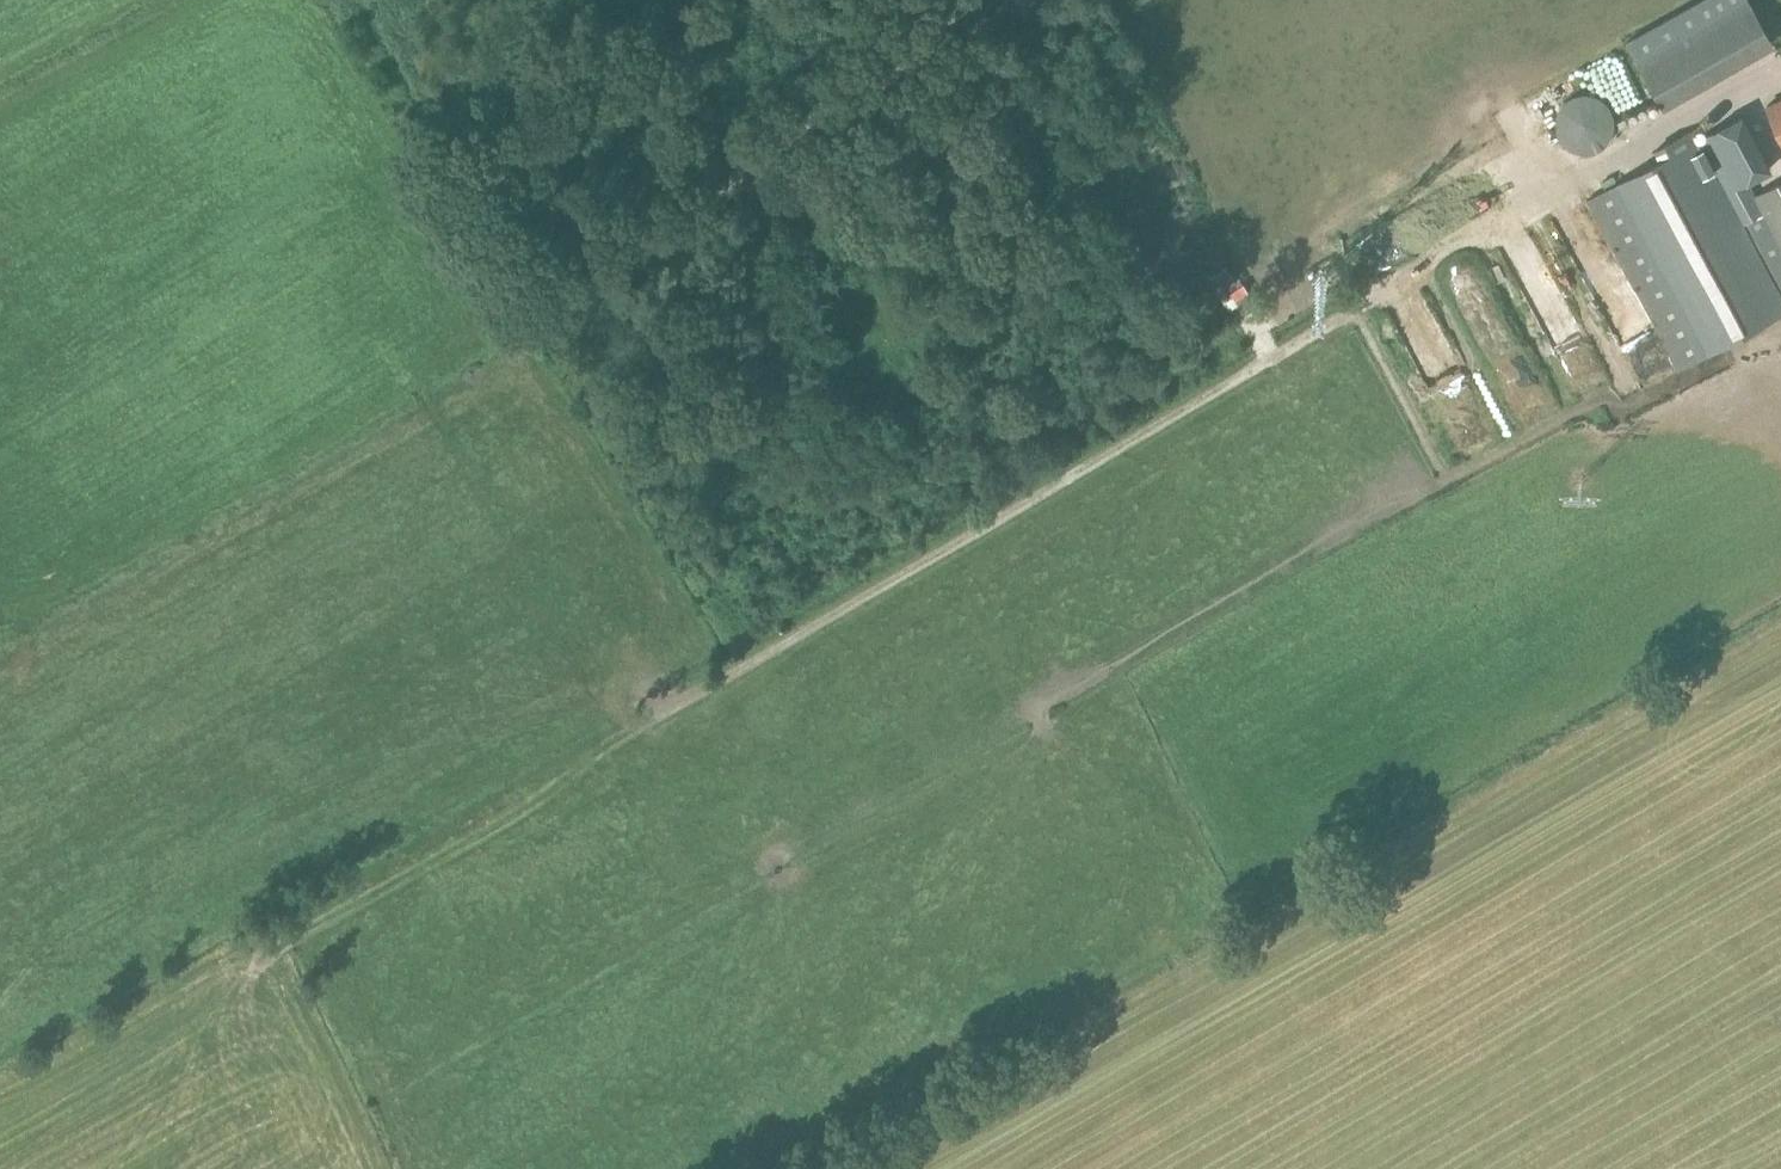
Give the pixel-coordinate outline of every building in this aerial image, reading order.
[(1658,97),(1767,35),(1748,0),(1687,0),(1623,36),(1658,97)] [(1575,87),(1551,113),(1577,138),(1602,112),(1575,87)] [(1767,107),(1780,138),(1780,101),(1767,107)] [(1744,222),(1764,212),(1755,196),(1757,195),(1749,180),(1771,168),(1743,117),(1699,141),(1693,130),(1656,150),(1661,160),(1587,199),(1677,367),(1780,313),(1780,294),(1744,222)] [(1757,195),(1755,196),(1764,212),(1780,245),(1780,182),(1757,195)] [(1564,314),(1543,258),(1513,269),(1535,325),(1564,314)] [(1229,298),(1243,289),(1234,275),(1221,283),(1229,298)]
